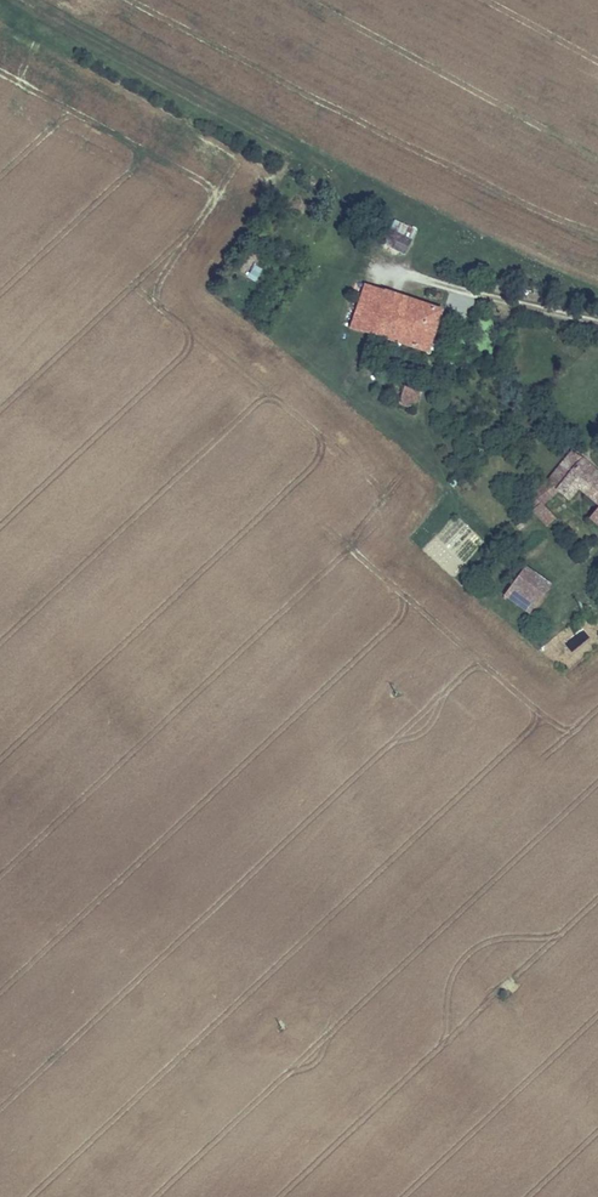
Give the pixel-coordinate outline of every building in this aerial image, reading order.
[(417,231),(399,221),(384,245),(403,255),(417,231)] [(378,334),(392,297),(370,290),(357,327),(378,334)] [(444,314),(392,297),(378,334),(429,353),(444,314)] [(405,386),(399,403),(408,406),(414,389),(405,386)] [(414,389),(408,406),(414,408),(420,391),(414,389)] [(531,499),(544,514),(550,508),(545,502),(565,486),(575,495),(584,486),(597,499),(597,470),(586,459),(574,470),(567,463),(539,491),(540,494),(531,499)] [(549,589),(527,572),(506,596),(529,613),(549,589)]
